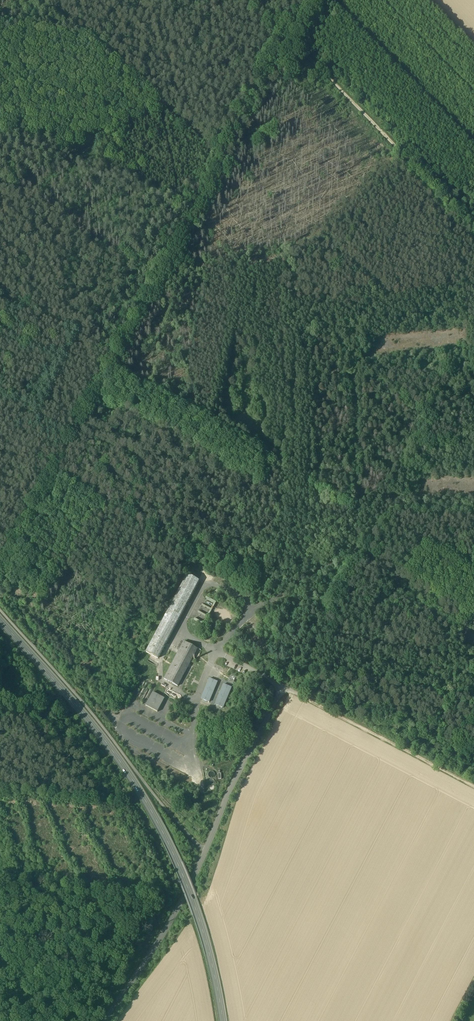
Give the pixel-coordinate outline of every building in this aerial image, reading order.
[(199,582),(186,575),(147,653),(159,659),(199,582)] [(206,597),(199,612),(208,617),(216,602),(206,597)] [(264,623),(260,619),(255,624),(260,628),(264,623)] [(198,649),(184,642),(163,679),(177,687),(198,649)] [(219,684),(209,680),(201,699),(211,703),(219,684)] [(234,689),(224,685),(215,705),(226,709),(234,689)] [(164,699),(153,693),(146,706),(157,712),(164,699)]
